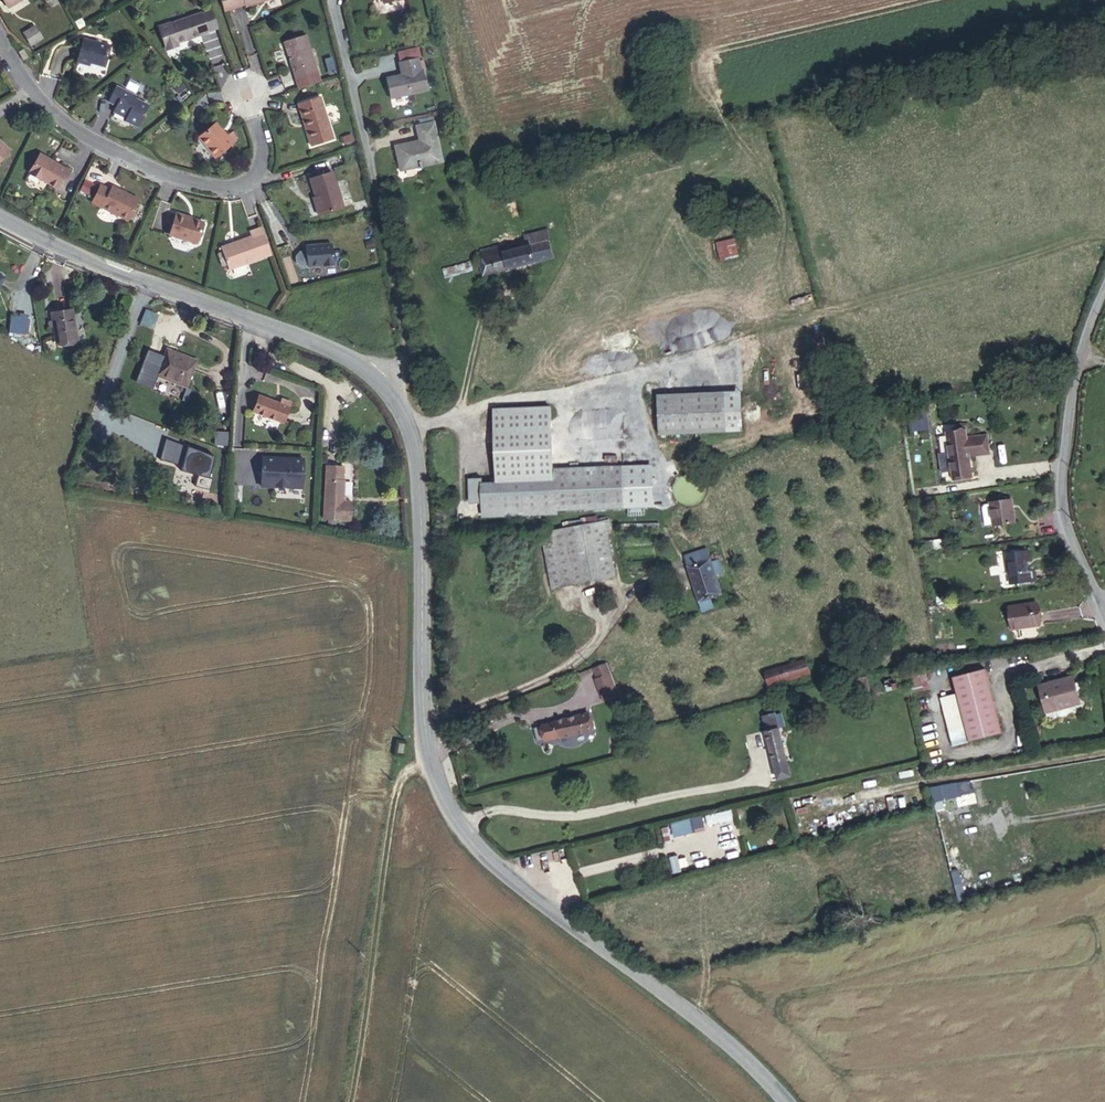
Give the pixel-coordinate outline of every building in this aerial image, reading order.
[(22,0),(0,0),(0,12),(22,0)] [(217,14),(230,9),(230,11),(238,8),(239,11),(270,0),(212,0),(217,14)] [(211,11),(202,14),(208,31),(217,28),(211,11)] [(170,23),(158,27),(165,48),(177,44),(177,43),(208,33),(208,31),(202,14),(201,13),(171,23),(170,23)] [(40,38),(32,27),(23,32),(30,44),(40,38)] [(314,86),(299,38),(277,45),(293,92),(314,86)] [(81,43),(73,67),(84,71),(85,68),(97,72),(104,51),(92,47),(81,43)] [(397,52),(399,62),(417,58),(421,58),(418,47),(397,52)] [(27,58),(22,50),(17,53),(22,61),(27,58)] [(418,61),(417,58),(399,62),(402,77),(397,78),(396,76),(386,78),(390,98),(426,90),(422,70),(420,71),(418,61)] [(172,97),(179,92),(172,85),(166,90),(172,97)] [(130,101),(108,90),(101,105),(109,109),(106,115),(119,121),(118,124),(131,131),(142,110),(129,103),(130,101)] [(312,102),(295,106),(301,129),(298,130),(303,150),(324,144),(312,102)] [(301,129),(295,106),(291,107),(298,130),(301,129)] [(396,149),(401,170),(429,163),(429,164),(441,161),(433,122),(431,123),(420,125),(416,126),(419,141),(408,144),(409,146),(396,149)] [(209,160),(227,146),(221,139),(220,140),(209,126),(193,140),(209,160)] [(40,154),(28,173),(40,180),(41,179),(56,188),(67,170),(40,154)] [(324,176),(302,183),(310,207),(307,207),(311,220),(336,211),(324,176)] [(80,190),(88,194),(93,185),(85,181),(80,190)] [(127,220),(138,199),(112,186),(110,190),(100,185),(92,202),(127,220)] [(175,214),(169,235),(197,243),(203,222),(175,214)] [(231,244),(221,247),(222,252),(227,265),(229,270),(271,256),(261,227),(249,232),(251,236),(235,242),(236,244),(231,245),(231,244)] [(484,259),(480,260),(483,275),(551,258),(547,242),(550,241),(547,230),(525,236),(525,237),(528,248),(522,249),(509,253),(508,248),(504,248),(503,246),(482,252),(484,259)] [(519,238),(522,249),(528,248),(525,237),(519,238)] [(378,248),(377,240),(368,241),(370,250),(378,248)] [(731,243),(718,246),(718,258),(730,255),(731,243)] [(305,246),(306,251),(299,251),(295,256),(296,263),(301,267),(323,265),(323,266),(334,265),(331,244),(305,246)] [(227,265),(222,252),(218,254),(222,266),(227,265)] [(156,314),(145,309),(140,324),(151,328),(156,314)] [(72,310),(51,313),(52,321),(53,326),(56,344),(77,340),(72,310)] [(166,349),(156,375),(186,387),(196,361),(166,349)] [(721,385),(654,383),(653,421),(719,424),(721,385)] [(737,386),(721,385),(719,424),(736,424),(737,386)] [(252,411),(255,412),(261,397),(258,396),(252,411)] [(261,397),(255,412),(283,422),(290,402),(281,399),(280,403),(261,397)] [(493,478),(522,478),(522,494),(479,494),(479,513),(552,514),(553,510),(649,514),(649,468),(549,468),(549,404),(494,404),(493,478)] [(959,470),(957,454),(954,432),(951,409),(932,412),(940,472),(959,470)] [(954,432),(957,454),(976,452),(974,431),(954,432)] [(216,435),(215,445),(227,446),(228,435),(216,435)] [(208,479),(214,457),(165,439),(160,460),(181,466),(180,470),(198,476),(195,486),(208,489),(210,479),(208,479)] [(278,461),(278,458),(262,457),(261,486),(302,488),(303,459),(286,458),(286,461),(278,461)] [(348,467),(327,466),(325,522),(354,524),(355,502),(347,502),(348,467)] [(466,495),(479,494),(522,494),(522,478),(493,478),(477,478),(477,469),(466,469),(466,495)] [(1007,497),(984,503),(990,526),(1012,521),(1007,497)] [(593,537),(592,527),(600,526),(598,518),(580,519),(582,528),(544,533),(551,588),(599,580),(593,537)] [(614,578),(608,535),(611,534),(610,524),(600,526),(592,527),(593,537),(599,580),(614,578)] [(677,545),(679,553),(699,548),(697,539),(677,545)] [(465,545),(442,546),(442,556),(464,557),(465,545)] [(699,548),(679,553),(692,601),(702,599),(699,587),(710,585),(699,548)] [(1028,549),(1005,551),(1008,579),(1031,577),(1030,567),(1025,567),(1024,558),(1029,558),(1028,549)] [(1037,601),(1008,605),(1011,626),(1040,622),(1037,601)] [(806,660),(764,672),(769,686),(810,673),(806,660)] [(606,664),(578,674),(580,680),(595,674),(597,678),(610,673),(606,664)] [(927,695),(920,665),(903,669),(909,699),(927,695)] [(998,734),(984,668),(951,675),(954,691),(965,741),(998,734)] [(610,673),(597,678),(595,679),(598,688),(613,681),(610,673)] [(901,679),(882,682),(883,693),(903,690),(901,679)] [(1080,707),(1074,680),(1038,687),(1044,715),(1080,707)] [(613,681),(598,688),(601,695),(603,702),(619,696),(613,681)] [(965,741),(954,691),(938,695),(948,744),(965,741)] [(1080,707),(1044,715),(1046,723),(1082,715),(1080,707)] [(556,722),(542,726),(546,740),(560,737),(560,738),(592,730),(588,713),(556,721),(556,722)] [(775,714),(763,717),(778,779),(791,776),(779,727),(776,716),(775,714)] [(782,715),(776,716),(779,727),(785,726),(782,715)] [(542,726),(534,728),(538,742),(546,740),(542,726)] [(707,817),(709,827),(734,822),(732,812),(707,817)] [(694,828),(704,826),(702,816),(672,823),(675,836),(695,832),(694,828)]
